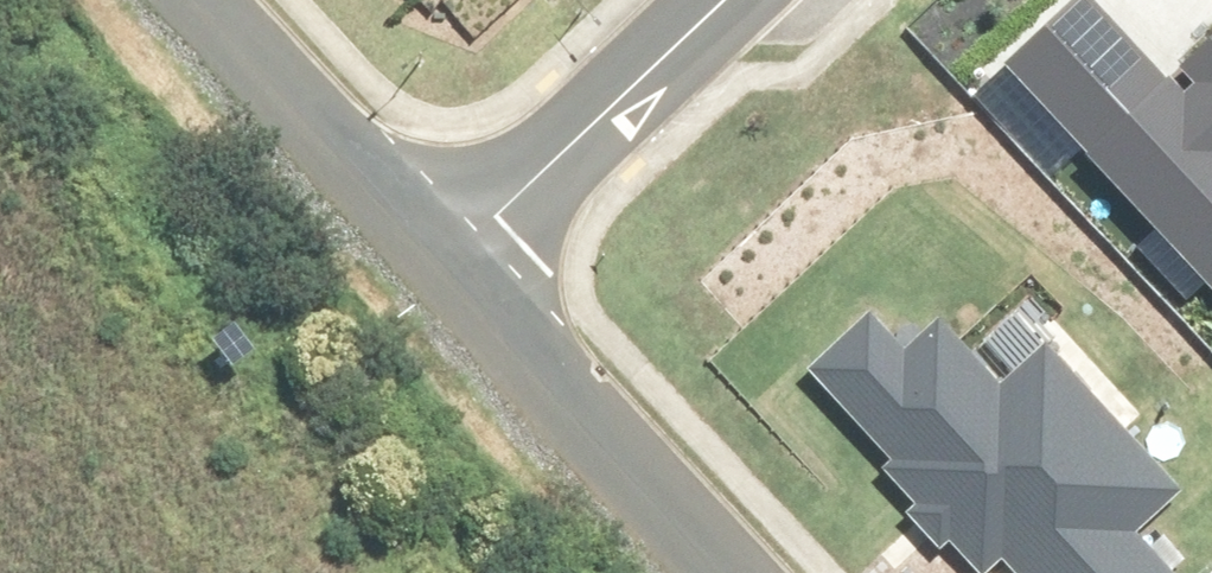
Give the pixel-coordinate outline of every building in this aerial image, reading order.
[(1003,71),(1083,153),(1079,157),(1211,293),(1211,49),(1166,93),(1076,0),(1003,71)] [(802,379),(887,466),(876,476),(970,572),(982,572),(987,569),(991,572),(1165,572),(1128,536),(1169,497),(1033,357),(996,393),(935,330),(898,365),(859,325),(802,379)]
